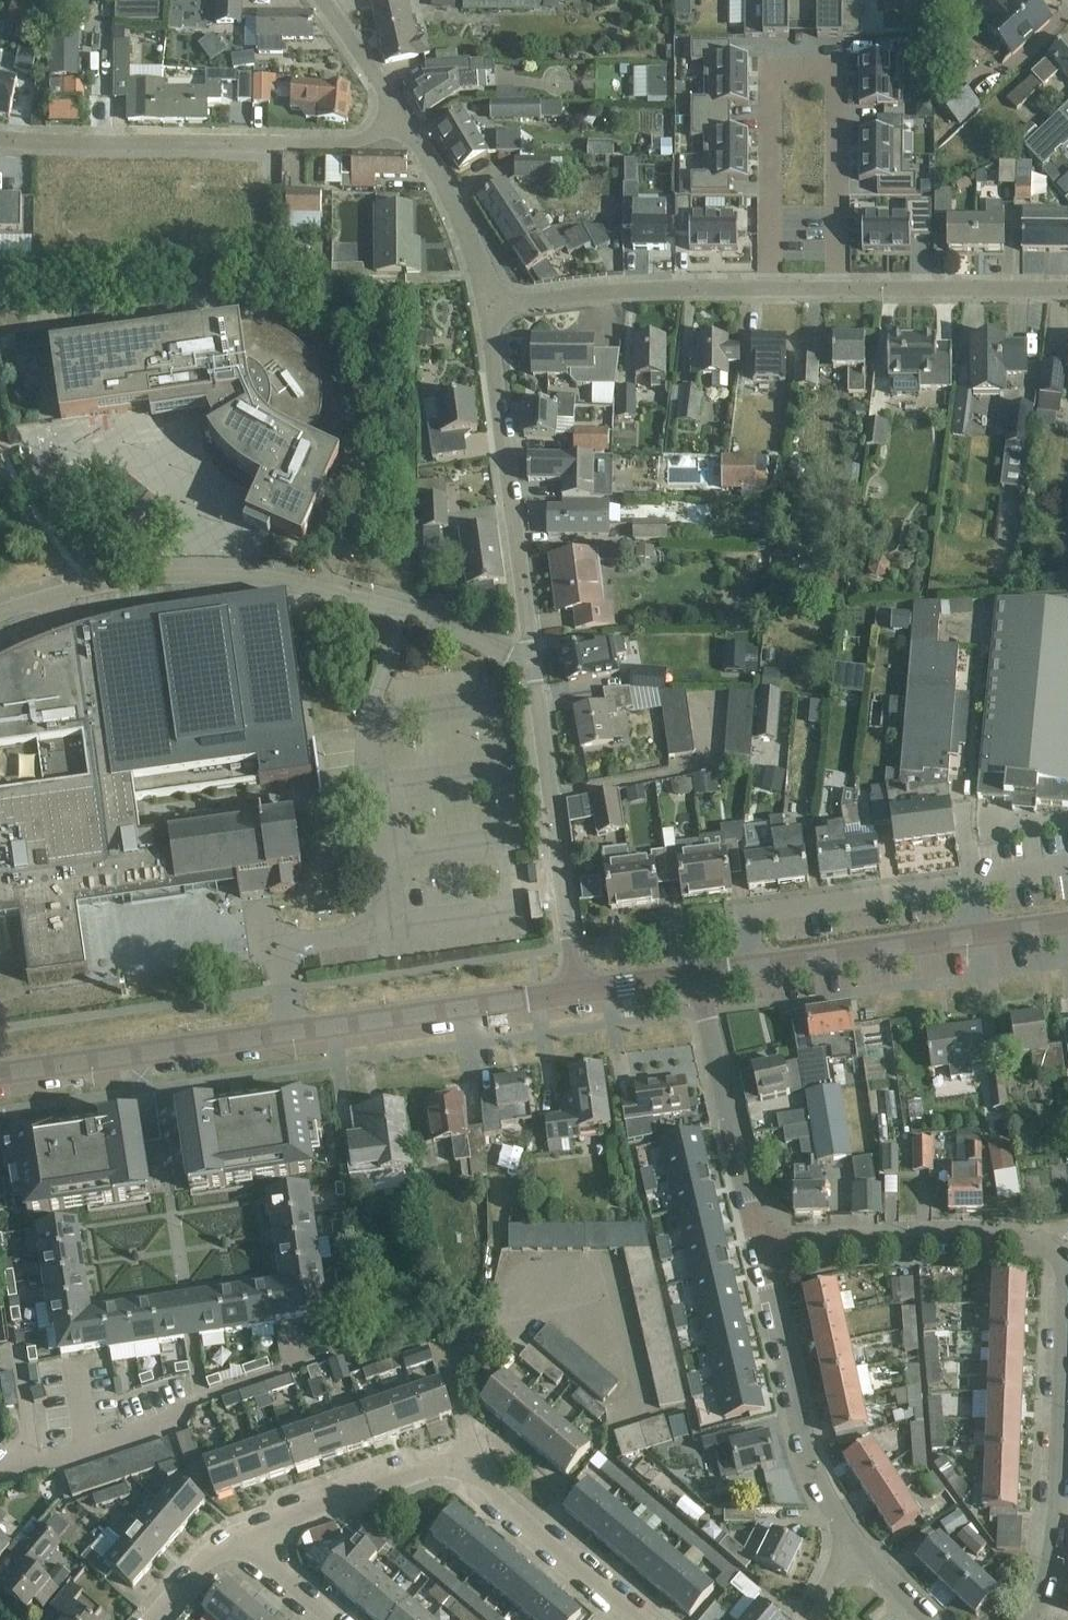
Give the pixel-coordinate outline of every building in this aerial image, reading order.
[(116,22),(164,23),(164,0),(117,0),(116,22)] [(216,23),(241,23),(241,0),(216,0),(216,23)] [(409,0),(395,3),(374,8),(386,65),(417,58),(431,55),(427,38),(417,40),(409,0)] [(464,11),(553,11),(553,0),(464,0),(464,11)] [(804,30),(804,0),(745,0),(745,39),(789,39),(789,30),(804,30)] [(804,30),(818,30),(818,38),(862,39),(862,0),(804,0),(804,30)] [(925,17),(936,17),(936,0),(925,0),(925,17)] [(1013,6),(1011,8),(1004,0),(964,0),(964,1),(989,29),(988,30),(1012,57),(1034,36),(1051,21),(1031,0),(1020,0),(1013,6)] [(14,5),(11,22),(19,24),(15,41),(36,46),(44,12),(14,5)] [(184,14),(172,12),(170,30),(182,31),(184,14)] [(260,20),(246,20),(246,49),(260,49),(260,53),(282,53),(282,39),(291,39),(313,40),(314,14),(292,14),(260,13),(260,20)] [(78,24),(53,24),(53,34),(53,76),(78,76),(78,46),(78,34),(78,24)] [(130,40),(133,40),(134,29),(134,28),(130,28),(115,27),(117,98),(129,98),(129,122),(164,122),(164,121),(165,91),(165,84),(131,83),(131,44),(130,44),(130,40)] [(598,58),(610,45),(604,39),(592,51),(598,58)] [(1034,76),(1007,100),(1017,111),(1044,87),(1045,88),(1062,72),(1067,79),(1067,42),(1032,74),(1034,76)] [(705,82),(749,82),(749,57),(731,57),(731,44),(692,44),(692,63),(705,63),(705,82)] [(863,57),(863,82),(906,82),(906,63),(919,63),(919,44),(881,44),(881,57),(863,57)] [(233,70),(256,66),(254,53),(231,56),(233,70)] [(408,88),(424,114),(457,92),(478,91),(477,75),(472,76),(471,61),(426,64),(427,77),(424,78),(408,88)] [(647,70),(647,101),(666,101),(666,70),(647,70)] [(165,91),(164,121),(208,122),(208,104),(221,104),(221,83),(238,84),(237,101),(250,102),(251,77),(239,76),(239,74),(221,73),(221,74),(208,74),(208,91),(165,91)] [(18,79),(0,76),(0,116),(10,118),(18,79)] [(268,104),(269,76),(255,76),(255,103),(268,104)] [(978,107),(953,81),(934,100),(958,126),(978,107)] [(749,106),(749,82),(705,82),(705,100),(692,100),(692,119),(731,119),(731,106),(749,106)] [(906,82),(863,82),(863,106),(906,106),(906,82)] [(51,83),(51,100),(51,125),(84,125),(84,87),(75,87),(75,83),(51,83)] [(295,84),(293,104),(320,107),(318,121),(348,123),(351,89),(295,84)] [(512,91),(499,91),(499,102),(512,102),(512,91)] [(922,103),(917,108),(917,118),(926,118),(933,118),(933,108),(933,103),(922,103)] [(550,104),(541,104),(492,104),(492,120),(542,119),(550,119),(563,119),(563,105),(550,105),(550,104)] [(1067,141),(1067,106),(1059,115),(1059,116),(1024,148),(1044,170),(1062,153),(1059,149),(1067,141)] [(622,114),(616,110),(609,114),(609,122),(615,125),(622,122),(622,114)] [(460,171),(488,155),(465,116),(437,133),(460,171)] [(705,157),(749,157),(749,132),(731,132),(731,119),(692,119),(692,138),(705,138),(705,157)] [(1031,125),(1016,139),(1024,147),(1039,133),(1031,125)] [(863,132),(863,157),(906,157),(906,132),(863,132)] [(499,154),(522,153),(532,153),(531,141),(522,142),(521,134),(499,134),(499,154)] [(661,141),(662,159),(673,159),(673,141),(661,141)] [(614,143),(589,142),(588,158),(614,159),(614,143)] [(353,190),(376,190),(376,178),(407,179),(407,157),(353,155),(353,160),(342,159),(342,189),(353,190)] [(339,186),(340,157),(325,157),(324,185),(339,186)] [(749,182),(749,157),(705,157),(705,176),(692,176),(692,195),(731,195),(731,181),(749,182)] [(906,176),(906,157),(863,157),(863,182),(881,182),(881,195),(919,195),(919,176),(906,176)] [(515,162),(516,180),(552,180),(552,179),(573,179),(573,161),(515,162)] [(1016,200),(1031,201),(1032,163),(1014,163),(1013,186),(1016,186),(1016,200)] [(976,175),(976,186),(986,186),(986,170),(976,175)] [(1058,186),(1067,195),(1067,194),(1067,177),(1058,186)] [(542,237),(552,230),(543,216),(533,223),(506,182),(479,200),(515,254),(542,237)] [(667,251),(667,230),(667,209),(656,209),(639,209),(639,185),(624,185),(624,208),(623,208),(623,230),(634,230),(634,251),(667,251)] [(935,200),(934,217),(951,217),(951,187),(935,196),(935,200)] [(288,192),(287,231),(322,232),(323,193),(288,192)] [(398,196),(376,195),(376,209),(377,273),(397,273),(419,273),(419,250),(412,251),(412,242),(412,209),(398,209),(398,196)] [(21,230),(22,196),(0,196),(0,230),(21,230)] [(692,200),(676,200),(676,237),(690,237),(690,251),(739,252),(739,218),(692,218),(692,200)] [(866,218),(866,252),(914,252),(914,234),(935,234),(934,217),(935,200),(910,200),(910,218),(866,218)] [(1004,252),(1004,222),(1002,204),(986,204),(987,222),(974,222),(974,252),(1004,252)] [(1024,211),(1023,252),(1067,253),(1067,212),(1024,211)] [(949,222),(949,230),(949,252),(974,252),(974,222),(949,222)] [(554,228),(552,230),(542,237),(515,254),(528,274),(566,250),(569,255),(593,245),(597,252),(611,245),(603,228),(584,227),(565,235),(566,237),(562,240),(554,228)] [(218,331),(218,259),(218,253),(207,253),(207,281),(211,281),(211,319),(204,320),(205,328),(52,350),(62,422),(151,409),(153,419),(209,411),(217,430),(210,434),(220,450),(233,463),(248,475),(264,484),(248,519),(245,527),(269,537),(273,530),(304,544),(342,458),(311,443),(323,409),(317,371),(291,339),(243,327),(218,331)] [(32,278),(32,256),(0,256),(0,278),(32,278)] [(333,267),(334,272),(334,285),(364,284),(364,266),(333,267)] [(22,336),(15,337),(15,339),(17,348),(18,354),(52,349),(50,332),(32,334),(22,336)] [(434,349),(434,334),(420,334),(420,349),(434,349)] [(534,337),(533,376),(566,376),(566,372),(571,372),(571,381),(577,387),(592,387),(592,407),(613,407),(620,352),(594,352),(594,338),(534,337)] [(666,389),(666,375),(667,339),(636,338),(636,375),(652,375),(651,388),(666,389)] [(727,372),(727,364),(739,364),(739,347),(728,347),(728,339),(698,339),(698,357),(692,357),(692,376),(713,376),(712,389),(728,390),(729,372),(727,372)] [(771,395),(786,395),(786,339),(754,339),(754,366),(772,367),(771,395)] [(865,393),(865,361),(865,340),(834,339),(834,369),(851,369),(851,393),(865,393)] [(937,340),(889,340),(889,379),(891,379),(891,394),(920,394),(920,389),(953,389),(952,347),(937,347),(937,340)] [(972,340),(972,356),(975,356),(975,364),(972,364),(972,386),(972,393),(1006,393),(1006,375),(1027,375),(1027,344),(1006,344),(1006,340),(972,340)] [(819,387),(820,359),(799,358),(798,387),(819,387)] [(1061,414),(1066,367),(1045,364),(1040,411),(1061,414)] [(742,379),(740,403),(752,404),(754,380),(742,379)] [(704,391),(684,388),(678,422),(698,425),(704,391)] [(637,420),(636,389),(617,389),(617,420),(637,420)] [(433,459),(446,458),(467,455),(465,434),(478,432),(473,396),(436,401),(440,424),(428,426),(433,459)] [(557,421),(566,421),(574,422),(575,398),(558,397),(557,406),(526,404),(524,436),(556,437),(557,421)] [(1011,408),(1006,445),(1029,447),(1034,411),(1011,408)] [(1038,414),(1037,427),(1054,429),(1055,416),(1038,414)] [(770,430),(771,430),(771,435),(784,435),(770,419),(770,430)] [(874,448),(887,449),(890,424),(869,420),(865,447),(874,448)] [(609,452),(609,432),(575,432),(575,452),(609,452)] [(1029,447),(1006,445),(1001,488),(1024,491),(1029,447)] [(611,499),(612,458),(529,457),(528,482),(563,482),(563,498),(585,499),(611,499)] [(757,458),(723,458),(723,492),(756,492),(757,492),(757,484),(757,458)] [(807,469),(795,461),(788,470),(800,479),(807,469)] [(115,467),(93,495),(97,498),(131,525),(114,511),(135,484),(115,467)] [(427,534),(427,531),(449,529),(446,497),(421,499),(423,529),(419,530),(421,565),(419,565),(420,584),(437,583),(435,564),(432,564),(431,534),(427,534)] [(609,505),(589,504),(567,504),(567,510),(549,510),(549,536),(609,536),(609,505)] [(634,540),(667,541),(668,524),(634,524),(634,540)] [(468,587),(504,582),(496,526),(474,529),(460,532),(468,587)] [(654,549),(638,549),(638,559),(654,559),(654,549)] [(611,605),(603,606),(597,554),(551,559),(554,582),(562,580),(566,611),(576,610),(578,629),(613,624),(611,605)] [(997,599),(978,799),(1014,802),(1013,812),(1036,814),(1037,805),(1067,808),(1067,595),(997,599)] [(22,668),(18,661),(22,659),(22,658),(0,668),(0,918),(21,915),(30,982),(29,982),(29,984),(90,975),(90,974),(88,974),(79,907),(178,893),(173,856),(159,858),(156,836),(142,838),(137,801),(260,784),(261,786),(313,778),(312,772),(318,772),(322,799),(323,799),(316,743),(314,743),(314,745),(309,746),(290,612),(288,613),(286,601),(288,600),(288,599),(161,616),(147,619),(142,619),(125,623),(102,628),(76,636),(77,638),(79,637),(81,652),(51,658),(22,668)] [(956,840),(949,787),(948,786),(959,649),(937,647),(940,605),(914,608),(901,772),(900,784),(898,785),(887,786),(892,827),(895,848),(956,840)] [(894,613),(893,630),(910,632),(911,614),(894,613)] [(569,683),(594,678),(594,680),(621,675),(617,658),(627,656),(624,641),(616,641),(589,642),(591,646),(563,651),(569,683)] [(743,670),(744,642),(724,642),(723,669),(743,670)] [(765,685),(778,686),(779,668),(766,668),(765,685)] [(632,673),(631,690),(660,692),(665,692),(666,675),(632,673)] [(864,693),(865,683),(853,681),(852,692),(864,693)] [(633,709),(630,690),(624,690),(604,691),(606,704),(574,710),(582,749),(613,743),(609,719),(618,717),(617,712),(633,709)] [(731,691),(730,705),(756,707),(757,692),(731,691)] [(660,692),(662,707),(688,703),(687,692),(660,692)] [(776,741),(780,693),(763,692),(759,740),(776,741)] [(813,702),(811,724),(825,725),(827,704),(813,702)] [(664,720),(690,716),(688,703),(662,707),(664,720)] [(756,707),(730,705),(728,718),(755,720),(756,707)] [(666,733),(692,729),(690,716),(664,720),(666,733)] [(728,718),(727,731),(754,733),(755,720),(728,718)] [(668,746),(694,742),(692,729),(666,733),(668,746)] [(752,746),(754,733),(727,731),(726,744),(752,746)] [(694,742),(668,746),(670,761),(675,760),(675,757),(696,755),(694,742)] [(726,744),(725,757),(751,759),(752,746),(726,744)] [(750,769),(751,759),(725,757),(724,772),(750,769)] [(767,770),(764,788),(783,792),(786,773),(767,770)] [(888,771),(887,784),(898,785),(900,784),(901,772),(888,771)] [(716,775),(695,778),(697,798),(718,796),(716,775)] [(691,781),(672,784),(674,794),(679,797),(689,796),(693,792),(691,781)] [(646,802),(644,787),(626,790),(629,805),(646,802)] [(603,794),(590,797),(591,801),(594,819),(597,835),(607,833),(625,831),(619,791),(603,794)] [(860,827),(858,808),(854,809),(852,794),(841,796),(843,810),(844,810),(847,829),(860,827)] [(870,801),(874,824),(890,821),(886,798),(870,801)] [(173,855),(173,856),(178,893),(239,884),(241,899),(243,899),(242,894),(271,890),(271,894),(295,890),(293,871),(303,869),(296,819),(286,821),(283,802),(259,805),(259,810),(246,812),(246,809),(244,809),(244,812),(231,814),(230,811),(229,811),(229,814),(216,816),(215,813),(214,813),(214,816),(201,818),(200,815),(198,815),(199,818),(186,820),(185,817),(183,817),(184,820),(170,822),(169,819),(168,820),(168,822),(165,823),(165,825),(168,824),(170,836),(167,837),(167,839),(170,839),(172,853),(169,853),(170,855),(173,855)] [(786,818),(770,820),(774,846),(779,887),(780,887),(780,886),(808,882),(808,883),(809,883),(802,833),(786,835),(783,819),(786,819),(786,818)] [(829,837),(816,838),(818,851),(817,851),(818,859),(821,880),(851,876),(847,847),(844,824),(827,826),(829,837)] [(701,841),(708,897),(732,894),(729,871),(741,870),(737,842),(741,841),(742,833),(732,834),(733,838),(726,838),(725,835),(700,838),(701,841)] [(708,897),(701,841),(676,845),(677,851),(664,853),(669,880),(681,878),(684,900),(708,897)] [(877,843),(847,847),(851,876),(881,872),(877,843)] [(779,887),(774,846),(748,849),(745,853),(750,891),(751,891),(751,889),(779,886),(779,887)] [(635,907),(629,865),(627,849),(604,852),(611,910),(635,907)] [(656,881),(669,880),(664,853),(651,855),(652,862),(629,865),(635,907),(659,904),(656,881)] [(525,883),(538,881),(536,868),(523,870),(525,883)] [(583,903),(604,900),(601,878),(580,880),(583,903)] [(532,921),(543,919),(539,893),(529,895),(532,921)] [(812,1140),(815,1156),(816,1164),(821,1163),(853,1158),(841,1089),(836,1090),(835,1083),(833,1083),(831,1064),(858,1059),(851,1008),(792,1017),(805,1096),(807,1096),(809,1112),(808,1113),(810,1126),(812,1140)] [(1011,1021),(1014,1043),(1016,1058),(1033,1056),(1036,1078),(1066,1074),(1062,1046),(1048,1048),(1044,1017),(1011,1021)] [(986,1062),(984,1048),(981,1026),(928,1033),(933,1069),(949,1067),(951,1080),(974,1077),(972,1064),(986,1062)] [(761,1102),(791,1095),(783,1063),(753,1070),(754,1073),(741,1076),(747,1104),(760,1101),(761,1102)] [(561,1117),(545,1119),(550,1155),(575,1152),(574,1140),(582,1139),(581,1136),(600,1134),(600,1129),(610,1127),(608,1106),(603,1070),(572,1074),(575,1098),(559,1100),(561,1117)] [(992,1112),(1010,1109),(1005,1074),(987,1076),(992,1112)] [(482,1097),(484,1128),(484,1136),(502,1134),(501,1124),(533,1121),(527,1080),(495,1084),(497,1096),(482,1097)] [(654,1118),(668,1116),(690,1113),(685,1080),(647,1085),(649,1096),(638,1097),(639,1104),(624,1106),(627,1127),(628,1135),(656,1131),(654,1118)] [(896,1119),(898,1091),(886,1091),(884,1119),(896,1119)] [(317,1098),(302,1101),(301,1096),(266,1102),(160,1118),(156,1093),(149,1094),(133,1096),(137,1121),(104,1126),(53,1134),(17,1139),(18,1144),(3,1146),(7,1176),(10,1199),(27,1196),(30,1214),(167,1193),(313,1171),(310,1151),(325,1148),(322,1128),(317,1098)] [(489,1178),(484,1136),(484,1128),(467,1131),(463,1098),(428,1103),(433,1142),(452,1140),(456,1163),(470,1161),(473,1180),(489,1178)] [(356,1179),(413,1171),(404,1106),(353,1113),(356,1137),(350,1138),(356,1179)] [(784,1131),(810,1126),(808,1113),(778,1117),(780,1131),(784,1131)] [(1010,1117),(1011,1129),(1019,1128),(1018,1116),(1010,1117)] [(812,1140),(810,1126),(784,1131),(787,1144),(812,1140)] [(699,1134),(662,1143),(670,1176),(707,1167),(699,1134)] [(995,1173),(1013,1170),(1009,1141),(990,1144),(995,1173)] [(932,1142),(915,1142),(915,1173),(932,1172),(932,1142)] [(950,1171),(951,1214),(983,1214),(982,1146),(981,1146),(970,1147),(970,1171),(950,1171)] [(899,1149),(884,1149),(885,1173),(899,1173),(899,1149)] [(821,1163),(816,1164),(815,1156),(807,1156),(809,1168),(795,1168),(796,1216),(826,1215),(826,1194),(825,1191),(821,1163)] [(852,1161),(856,1185),(876,1182),(872,1158),(852,1161)] [(707,1167),(670,1176),(679,1213),(716,1204),(707,1167)] [(641,1173),(644,1184),(655,1181),(653,1170),(641,1173)] [(884,1193),(896,1193),(895,1176),(884,1176),(884,1193)] [(644,1184),(646,1195),(658,1193),(655,1181),(644,1184)] [(338,1199),(346,1199),(345,1185),(337,1186),(338,1199)] [(854,1187),(854,1215),(882,1215),(882,1187),(854,1187)] [(269,1196),(273,1219),(312,1213),(309,1190),(269,1196)] [(716,1204),(679,1213),(687,1250),(724,1241),(716,1204)] [(277,1244),(316,1238),(312,1213),(273,1219),(277,1244)] [(333,1224),(334,1237),(343,1236),(342,1223),(333,1224)] [(38,1231),(41,1254),(80,1248),(77,1225),(38,1231)] [(625,1251),(651,1246),(646,1226),(587,1227),(587,1251),(625,1251)] [(541,1252),(556,1252),(556,1227),(541,1228),(541,1252)] [(556,1252),(571,1252),(571,1227),(556,1227),(556,1252)] [(571,1227),(571,1252),(587,1251),(587,1227),(571,1227)] [(525,1252),(525,1228),(510,1228),(510,1252),(525,1252)] [(541,1252),(541,1228),(525,1228),(525,1252),(541,1252)] [(343,1236),(334,1237),(335,1250),(344,1249),(343,1236)] [(277,1244),(280,1269),(320,1263),(316,1238),(277,1244)] [(659,1253),(671,1250),(669,1239),(657,1241),(659,1253)] [(695,1283),(732,1275),(724,1241),(687,1250),(695,1283)] [(654,1259),(651,1246),(625,1251),(628,1265),(654,1259)] [(41,1254),(45,1279),(84,1273),(80,1248),(41,1254)] [(659,1253),(662,1264),(674,1261),(671,1250),(659,1253)] [(628,1265),(631,1278),(657,1272),(654,1259),(628,1265)] [(280,1269),(284,1294),(319,1289),(319,1290),(324,1290),(320,1263),(280,1269)] [(922,1304),(935,1303),(933,1282),(932,1270),(920,1271),(922,1304)] [(7,1286),(16,1285),(14,1272),(5,1273),(7,1286)] [(634,1291),(660,1285),(657,1272),(631,1278),(634,1291)] [(45,1279),(49,1304),(88,1298),(84,1273),(45,1279)] [(338,1287),(347,1286),(346,1273),(337,1274),(338,1287)] [(703,1318),(740,1309),(732,1275),(695,1283),(703,1318)] [(993,1306),(1026,1307),(1028,1277),(994,1276),(993,1295),(993,1306)] [(913,1277),(901,1278),(903,1301),(915,1300),(913,1277)] [(848,1295),(846,1282),(804,1291),(811,1321),(843,1313),(840,1297),(848,1295)] [(18,1298),(16,1285),(7,1286),(9,1299),(18,1298)] [(634,1291),(637,1304),(663,1299),(660,1285),(634,1291)] [(348,1299),(347,1286),(338,1287),(339,1300),(348,1299)] [(270,1287),(245,1291),(251,1330),(276,1327),(275,1322),(271,1296),(270,1287)] [(284,1294),(271,1296),(275,1322),(323,1315),(319,1290),(319,1289),(284,1294)] [(245,1291),(220,1295),(226,1334),(251,1330),(245,1291)] [(220,1295),(187,1300),(193,1339),(226,1334),(220,1295)] [(57,1328),(92,1323),(88,1298),(49,1304),(53,1331),(57,1330),(57,1328)] [(640,1318),(666,1312),(663,1299),(637,1304),(640,1318)] [(160,1344),(193,1339),(187,1300),(154,1305),(160,1344)] [(936,1327),(935,1303),(922,1304),(924,1328),(936,1327)] [(154,1305),(129,1309),(134,1348),(160,1344),(154,1305)] [(1025,1336),(1026,1307),(993,1306),(992,1335),(1025,1336)] [(675,1321),(686,1318),(684,1307),(672,1310),(675,1321)] [(903,1309),(905,1330),(918,1330),(916,1308),(903,1309)] [(104,1313),(105,1321),(109,1348),(109,1352),(134,1348),(129,1309),(104,1313)] [(710,1349),(747,1340),(740,1309),(703,1318),(710,1349)] [(20,1310),(11,1311),(13,1324),(22,1323),(20,1310)] [(640,1318),(643,1331),(669,1325),(666,1312),(640,1318)] [(811,1321),(817,1349),(849,1342),(843,1313),(811,1321)] [(675,1321),(677,1332),(689,1330),(686,1318),(675,1321)] [(105,1321),(92,1323),(57,1328),(57,1330),(60,1355),(109,1348),(105,1321)] [(643,1331),(646,1344),(672,1338),(669,1325),(643,1331)] [(534,1345),(544,1353),(560,1335),(550,1326),(534,1345)] [(919,1351),(918,1330),(905,1330),(907,1352),(919,1351)] [(570,1343),(560,1335),(544,1353),(554,1362),(570,1343)] [(1025,1336),(992,1335),(991,1353),(985,1352),(984,1364),(1024,1365),(1025,1336)] [(646,1344),(649,1357),(675,1352),(672,1338),(646,1344)] [(717,1381),(754,1372),(747,1340),(710,1349),(717,1381)] [(926,1364),(938,1363),(937,1341),(925,1342),(926,1364)] [(817,1349),(823,1378),(855,1370),(849,1342),(817,1349)] [(564,1370),(580,1352),(570,1343),(554,1362),(564,1370)] [(542,1379),(545,1376),(552,1367),(530,1349),(521,1360),(542,1379)] [(28,1351),(30,1364),(39,1363),(37,1350),(28,1351)] [(403,1359),(406,1369),(407,1372),(434,1363),(429,1350),(403,1359)] [(590,1360),(580,1352),(564,1370),(574,1379),(590,1360)] [(649,1357),(652,1371),(678,1365),(675,1352),(649,1357)] [(344,1358),(331,1362),(335,1375),(348,1371),(344,1358)] [(379,1378),(406,1369),(403,1359),(376,1368),(379,1378)] [(268,1360),(256,1365),(258,1373),(271,1369),(268,1360)] [(600,1369),(590,1360),(574,1379),(585,1387),(600,1369)] [(940,1385),(938,1363),(926,1364),(928,1385),(940,1385)] [(991,1364),(990,1393),(1023,1395),(1024,1365),(991,1364)] [(176,1367),(177,1376),(190,1374),(189,1365),(176,1367)] [(246,1377),(258,1373),(256,1365),(243,1369),(246,1377)] [(681,1378),(678,1365),(652,1371),(655,1384),(681,1378)] [(908,1388),(922,1387),(920,1366),(906,1368),(908,1388)] [(318,1367),(308,1371),(312,1383),(322,1379),(318,1367)] [(552,1367),(545,1376),(557,1386),(564,1378),(552,1367)] [(367,1382),(379,1378),(376,1368),(364,1372),(367,1382)] [(823,1378),(829,1407),(862,1399),(875,1396),(868,1368),(855,1370),(823,1378)] [(595,1396),(610,1377),(600,1369),(585,1387),(595,1396)] [(754,1372),(717,1381),(726,1418),(763,1410),(754,1372)] [(14,1373),(1,1377),(6,1409),(18,1408),(14,1373)] [(143,1387),(155,1383),(152,1374),(140,1378),(143,1387)] [(690,1389),(702,1387),(699,1375),(688,1378),(690,1389)] [(265,1385),(269,1395),(295,1386),(291,1376),(265,1385)] [(220,1377),(207,1381),(210,1389),(223,1385),(220,1377)] [(482,1405),(504,1423),(527,1395),(506,1377),(482,1405)] [(620,1386),(610,1377),(595,1396),(605,1404),(620,1386)] [(655,1384),(658,1397),(684,1391),(681,1378),(655,1384)] [(130,1393),(128,1379),(115,1380),(117,1395),(130,1393)] [(414,1392),(426,1426),(453,1417),(441,1383),(414,1392)] [(269,1395),(265,1385),(247,1391),(251,1401),(268,1396),(269,1395)] [(43,1387),(31,1391),(35,1403),(35,1404),(48,1400),(44,1386),(42,1387),(43,1387)] [(690,1389),(693,1401),(705,1398),(702,1387),(690,1389)] [(924,1417),(924,1408),(922,1387),(908,1388),(908,1390),(896,1392),(898,1407),(911,1406),(911,1409),(915,1409),(916,1418),(924,1417)] [(687,1405),(684,1391),(658,1397),(661,1410),(687,1405)] [(388,1401),(400,1435),(426,1426),(414,1392),(388,1401)] [(586,1412),(594,1403),(581,1392),(573,1401),(586,1412)] [(982,1418),(982,1393),(972,1393),(972,1418),(982,1418)] [(990,1393),(988,1422),(1022,1424),(1023,1395),(990,1393)] [(239,1394),(222,1400),(226,1411),(243,1405),(239,1394)] [(548,1413),(527,1395),(504,1423),(524,1441),(548,1413)] [(870,1436),(862,1399),(829,1407),(836,1436),(839,1448),(870,1436)] [(929,1401),(930,1423),(942,1422),(941,1400),(929,1401)] [(362,1410),(374,1444),(400,1435),(388,1401),(362,1410)] [(594,1403),(586,1412),(599,1423),(607,1414),(594,1403)] [(374,1444),(362,1410),(336,1419),(348,1453),(374,1444)] [(545,1459),(569,1431),(548,1413),(524,1441),(545,1459)] [(348,1453),(336,1419),(310,1428),(322,1462),(348,1453)] [(654,1423),(661,1448),(673,1444),(666,1420),(654,1423)] [(942,1422),(930,1423),(932,1445),(932,1451),(944,1450),(942,1422)] [(975,1436),(988,1437),(987,1451),(1021,1453),(1022,1424),(988,1422),(976,1422),(975,1436)] [(661,1448),(654,1423),(641,1427),(648,1452),(661,1448)] [(914,1447),(927,1447),(925,1424),(913,1425),(914,1447)] [(648,1452),(641,1427),(628,1431),(635,1456),(648,1452)] [(322,1462),(310,1428),(284,1437),(296,1471),(322,1462)] [(591,1449),(569,1431),(545,1459),(567,1477),(591,1449)] [(635,1456),(628,1431),(616,1435),(623,1460),(635,1456)] [(701,1441),(704,1454),(716,1452),(722,1478),(744,1473),(745,1476),(755,1474),(754,1471),(776,1466),(769,1439),(748,1444),(745,1431),(701,1441)] [(244,1489),(232,1455),(202,1466),(190,1433),(177,1438),(193,1485),(210,1479),(217,1499),(244,1489)] [(296,1471),(284,1437),(258,1446),(270,1480),(296,1471)] [(157,1443),(165,1466),(177,1462),(170,1439),(157,1443)] [(861,1486),(888,1468),(872,1442),(844,1460),(861,1486)] [(152,1471),(160,1468),(165,1466),(157,1443),(144,1448),(152,1471)] [(270,1480),(258,1446),(232,1455),(244,1489),(270,1480)] [(927,1447),(914,1447),(916,1470),(928,1469),(927,1447)] [(131,1452),(139,1475),(152,1471),(144,1448),(131,1452)] [(1021,1453),(987,1451),(986,1481),(1019,1482),(1021,1453)] [(117,1457),(125,1479),(139,1475),(131,1452),(117,1457)] [(117,1457),(106,1460),(113,1483),(125,1479),(117,1457)] [(935,1465),(948,1482),(958,1474),(945,1457),(935,1465)] [(100,1488),(113,1483),(106,1460),(93,1465),(100,1488)] [(181,1472),(177,1462),(165,1466),(160,1468),(164,1478),(181,1472)] [(600,1472),(622,1489),(629,1481),(608,1463),(600,1472)] [(93,1465),(79,1469),(87,1492),(100,1488),(93,1465)] [(904,1492),(888,1468),(861,1486),(877,1510),(904,1492)] [(74,1497),(87,1492),(79,1469),(66,1474),(74,1497)] [(933,1473),(923,1480),(937,1499),(947,1491),(933,1473)] [(958,1474),(948,1482),(960,1499),(970,1491),(958,1474)] [(159,1502),(187,1526),(206,1504),(178,1481),(159,1502)] [(649,1498),(629,1481),(622,1489),(642,1507),(649,1498)] [(1018,1512),(1019,1482),(986,1481),(985,1511),(1018,1512)] [(587,1530),(611,1502),(589,1484),(566,1512),(587,1530)] [(131,1497),(127,1486),(112,1491),(116,1502),(131,1497)] [(116,1502),(112,1491),(95,1497),(93,1498),(97,1509),(116,1502)] [(893,1535),(911,1523),(921,1517),(904,1492),(877,1510),(893,1535)] [(642,1507),(663,1524),(670,1516),(649,1498),(642,1507)] [(142,1523),(170,1547),(187,1526),(159,1502),(142,1523)] [(611,1502),(587,1530),(608,1548),(631,1520),(611,1502)] [(715,1508),(715,1525),(756,1525),(756,1508),(715,1508)] [(433,1538),(450,1552),(454,1556),(478,1528),(456,1510),(433,1538)] [(961,1512),(942,1525),(950,1536),(969,1524),(961,1512)] [(663,1524),(684,1542),(691,1533),(670,1516),(663,1524)] [(1023,1521),(1001,1520),(999,1519),(999,1535),(1022,1536),(1023,1521)] [(631,1520),(608,1548),(628,1565),(652,1537),(631,1520)] [(707,1520),(700,1531),(714,1541),(722,1530),(707,1520)] [(124,1544),(152,1568),(170,1547),(142,1523),(124,1544)] [(336,1525),(323,1529),(327,1542),(340,1537),(336,1525)] [(46,1581),(38,1574),(64,1544),(54,1536),(42,1526),(26,1546),(15,1559),(13,1561),(24,1570),(5,1593),(15,1601),(13,1603),(22,1612),(25,1609),(27,1611),(35,1601),(45,1608),(59,1592),(58,1591),(71,1575),(59,1565),(46,1581)] [(366,1528),(335,1564),(324,1578),(345,1596),(369,1568),(379,1556),(388,1547),(366,1528)] [(498,1545),(478,1528),(454,1556),(475,1573),(498,1545)] [(802,1548),(782,1538),(773,1534),(773,1535),(758,1528),(750,1543),(745,1553),(724,1534),(715,1544),(746,1571),(755,1561),(760,1564),(788,1578),(802,1548)] [(958,1539),(968,1549),(978,1538),(969,1528),(958,1539)] [(82,1561),(90,1567),(106,1581),(114,1572),(134,1589),(152,1568),(124,1544),(109,1531),(91,1552),(90,1551),(82,1561)] [(684,1542),(704,1559),(711,1551),(691,1533),(684,1542)] [(1022,1536),(999,1535),(998,1550),(1022,1551),(1022,1536)] [(652,1537),(628,1565),(649,1583),(672,1555),(652,1537)] [(978,1538),(968,1549),(977,1558),(988,1547),(978,1538)] [(0,1560),(7,1552),(11,1547),(0,1539),(0,1560)] [(11,1547),(7,1552),(15,1559),(26,1546),(18,1539),(11,1547)] [(938,1579),(959,1557),(939,1539),(919,1561),(938,1579)] [(496,1590),(519,1563),(498,1545),(475,1573),(496,1590)] [(388,1561),(402,1572),(409,1564),(395,1552),(388,1547),(379,1556),(388,1561)] [(435,1578),(443,1569),(421,1551),(414,1560),(435,1578)] [(727,1592),(731,1587),(740,1576),(719,1557),(711,1551),(704,1559),(712,1565),(723,1575),(716,1583),(727,1592)] [(670,1600),(693,1572),(672,1555),(649,1583),(670,1600)] [(978,1575),(959,1557),(938,1579),(957,1597),(978,1575)] [(516,1608),(540,1580),(519,1563),(496,1590),(516,1608)] [(409,1564),(402,1572),(416,1584),(423,1576),(409,1564)] [(1016,1575),(1006,1565),(997,1575),(1007,1585),(1016,1575)] [(390,1586),(369,1568),(345,1596),(366,1614),(390,1586)] [(463,1587),(443,1569),(435,1578),(456,1596),(463,1587)] [(714,1590),(693,1572),(670,1600),(691,1618),(714,1590)] [(977,1616),(998,1594),(978,1575),(957,1597),(977,1616)] [(761,1594),(740,1576),(731,1587),(752,1605),(761,1594)] [(219,1578),(207,1591),(216,1599),(228,1586),(219,1578)] [(540,1580),(516,1608),(531,1619),(542,1619),(560,1598),(540,1580)] [(213,1619),(236,1619),(250,1604),(229,1585),(228,1586),(216,1599),(204,1613),(213,1619)] [(411,1604),(390,1586),(366,1614),(373,1619),(397,1619),(411,1604)] [(103,1612),(72,1587),(53,1609),(66,1619),(96,1619),(103,1612)] [(484,1604),(463,1587),(456,1596),(476,1613),(484,1604)] [(445,1606),(451,1599),(437,1588),(430,1596),(444,1608),(445,1606)] [(582,1616),(560,1598),(542,1619),(578,1619),(582,1616)] [(458,1619),(469,1619),(472,1617),(458,1606),(451,1599),(445,1606),(453,1612),(451,1614),(458,1619)] [(250,1604),(236,1619),(270,1619),(250,1604)] [(397,1619),(430,1619),(411,1604),(397,1619)] [(484,1604),(476,1613),(484,1619),(503,1619),(484,1604)] [(723,1619),(727,1614),(716,1605),(703,1619),(722,1619),(723,1619)] [(771,1615),(759,1605),(746,1619),(778,1619),(771,1615)]
